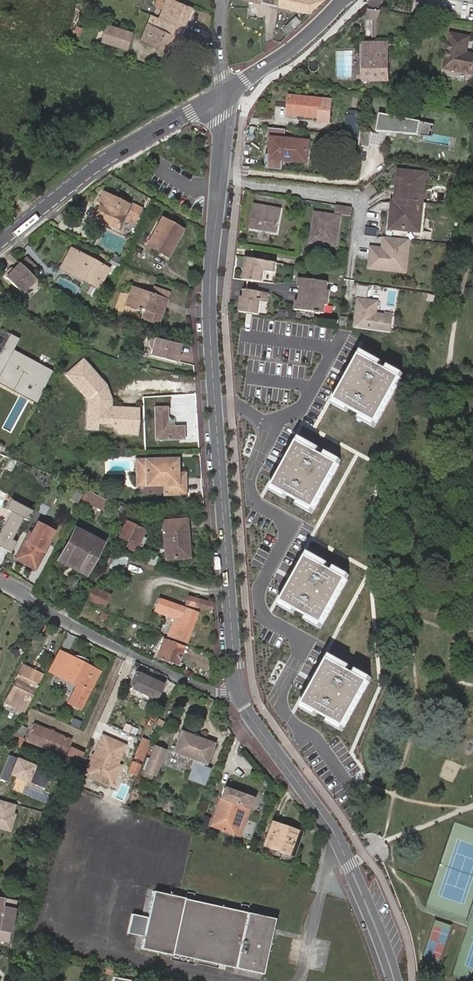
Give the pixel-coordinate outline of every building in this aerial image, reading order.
[(177,0),(159,0),(158,4),(165,7),(160,19),(185,29),(194,7),(177,0)] [(323,0),(252,0),(310,13),(323,0)] [(152,16),(145,34),(143,39),(175,52),(185,29),(160,19),(152,16)] [(296,17),(283,30),(286,34),(300,21),(296,17)] [(134,33),(109,25),(104,41),(129,49),(134,33)] [(452,35),(445,70),(472,75),(472,56),(466,55),(469,39),(452,35)] [(388,44),(364,44),(364,83),(388,83),(388,44)] [(331,101),(290,97),(288,115),(320,119),(320,122),(329,123),(331,101)] [(431,137),(433,124),(381,115),(378,133),(431,137)] [(362,132),(363,118),(348,116),(346,137),(361,138),(362,132)] [(287,131),(269,129),(268,139),(273,139),(271,157),(268,156),(266,170),(284,172),(285,162),(307,164),(309,143),(286,140),(287,131)] [(371,150),(373,134),(362,132),(361,138),(360,148),(371,150)] [(419,233),(426,175),(400,172),(397,203),(393,203),(390,230),(419,233)] [(127,204),(103,193),(99,202),(101,203),(95,217),(116,227),(127,204)] [(142,208),(133,204),(126,218),(134,222),(142,208)] [(280,210),(257,206),(253,229),(276,233),(280,210)] [(352,216),(353,208),(338,206),(337,213),(352,216)] [(340,216),(315,213),(310,242),(319,244),(320,241),(336,244),(340,216)] [(181,230),(162,219),(147,245),(167,256),(181,230)] [(410,240),(383,237),(382,246),(369,245),(367,269),(406,273),(410,240)] [(99,284),(107,269),(71,250),(61,269),(67,271),(79,277),(80,274),(99,284)] [(34,267),(24,258),(18,264),(28,274),(34,267)] [(247,267),(244,269),(242,280),(263,283),(264,272),(276,274),(277,264),(248,259),(247,267)] [(28,274),(18,264),(13,270),(9,271),(3,277),(21,295),(27,289),(32,289),(38,283),(28,274)] [(99,284),(80,274),(79,277),(97,287),(99,284)] [(329,283),(298,279),(297,288),(300,288),(298,301),(295,301),(294,310),(325,314),(326,306),(329,306),(331,291),(328,291),(329,283)] [(158,324),(166,300),(169,293),(153,287),(151,294),(132,287),(126,305),(144,312),(142,318),(158,324)] [(240,297),(238,312),(259,315),(261,302),(268,303),(270,293),(259,292),(244,290),(243,298),(240,297)] [(379,301),(357,298),(353,327),(390,332),(392,313),(377,311),(379,301)] [(12,334),(0,356),(0,382),(37,401),(54,371),(15,350),(21,339),(12,334)] [(179,353),(177,350),(177,349),(179,343),(179,342),(169,340),(168,340),(167,340),(166,340),(165,339),(164,339),(163,339),(162,339),(161,339),(160,338),(159,338),(158,338),(157,338),(156,338),(155,338),(154,337),(150,355),(178,360),(179,353)] [(400,379),(361,358),(336,401),(376,423),(400,379)] [(89,401),(88,419),(97,419),(97,420),(99,423),(110,423),(118,434),(122,431),(128,431),(128,423),(125,424),(122,420),(122,408),(110,407),(110,401),(105,401),(101,389),(105,386),(82,361),(66,376),(89,401)] [(110,400),(105,386),(101,389),(105,401),(110,401),(110,400)] [(174,427),(165,419),(164,407),(154,407),(155,440),(184,439),(183,426),(174,427)] [(138,408),(122,408),(122,420),(125,424),(128,423),(128,431),(122,431),(118,434),(138,434),(138,408)] [(97,419),(88,419),(87,429),(97,429),(97,420),(97,419)] [(338,466),(299,444),(274,488),(314,509),(338,466)] [(176,459),(137,460),(138,485),(164,485),(165,494),(185,494),(184,474),(177,474),(176,459)] [(76,489),(71,500),(76,503),(82,492),(76,489)] [(103,500),(90,494),(86,502),(99,508),(103,500)] [(7,549),(28,507),(8,497),(3,507),(8,509),(0,526),(0,545),(7,549)] [(186,520),(162,522),(165,560),(189,558),(186,520)] [(143,531),(126,523),(120,537),(137,545),(143,531)] [(16,559),(34,568),(47,544),(43,541),(46,535),(33,528),(16,559)] [(102,543),(75,529),(58,560),(85,574),(102,543)] [(8,550),(0,547),(0,564),(2,565),(8,550)] [(127,559),(116,555),(113,564),(124,568),(127,559)] [(347,580),(307,557),(283,602),(322,624),(347,580)] [(109,596),(91,588),(86,599),(104,607),(109,596)] [(186,604),(211,611),(210,603),(188,597),(186,604)] [(160,600),(156,611),(174,618),(168,636),(186,642),(196,613),(160,600)] [(184,647),(164,640),(157,658),(169,662),(170,660),(178,663),(184,647)] [(56,676),(66,656),(57,651),(46,671),(56,676)] [(98,672),(66,656),(56,676),(53,682),(73,692),(68,703),(80,709),(98,672)] [(368,682),(329,661),(305,705),(344,727),(368,682)] [(23,712),(41,675),(22,666),(16,678),(17,679),(5,703),(23,712)] [(155,700),(162,685),(139,673),(138,676),(134,674),(128,685),(132,687),(132,689),(155,700)] [(69,740),(33,725),(27,741),(62,756),(69,740)] [(207,764),(214,745),(181,732),(173,751),(195,760),(187,779),(204,785),(211,769),(203,766),(204,764),(207,764)] [(104,774),(101,782),(111,787),(120,767),(116,766),(125,748),(102,737),(88,767),(104,774)] [(8,746),(16,749),(19,742),(12,738),(8,746)] [(149,743),(143,740),(136,757),(142,760),(149,743)] [(164,750),(155,747),(143,775),(153,778),(164,750)] [(76,769),(82,757),(68,751),(63,763),(76,769)] [(8,779),(9,775),(28,782),(35,763),(7,753),(0,774),(0,776),(8,779)] [(140,766),(133,763),(129,773),(136,775),(140,766)] [(85,775),(101,782),(104,774),(88,767),(85,775)] [(252,799),(225,789),(211,826),(238,835),(252,799)] [(11,831),(18,803),(0,798),(0,828),(11,831)] [(166,798),(161,809),(169,812),(174,801),(166,798)] [(354,806),(346,811),(351,819),(359,814),(354,806)] [(201,820),(197,830),(203,832),(207,821),(201,819),(201,820)] [(300,833),(272,823),(265,845),(292,855),(300,833)] [(262,973),(274,919),(184,900),(184,898),(154,892),(148,918),(131,915),(127,932),(143,936),(141,949),(171,955),(171,954),(262,973)] [(0,900),(0,940),(7,942),(14,903),(0,900)] [(442,957),(454,925),(439,919),(427,952),(442,957)]
